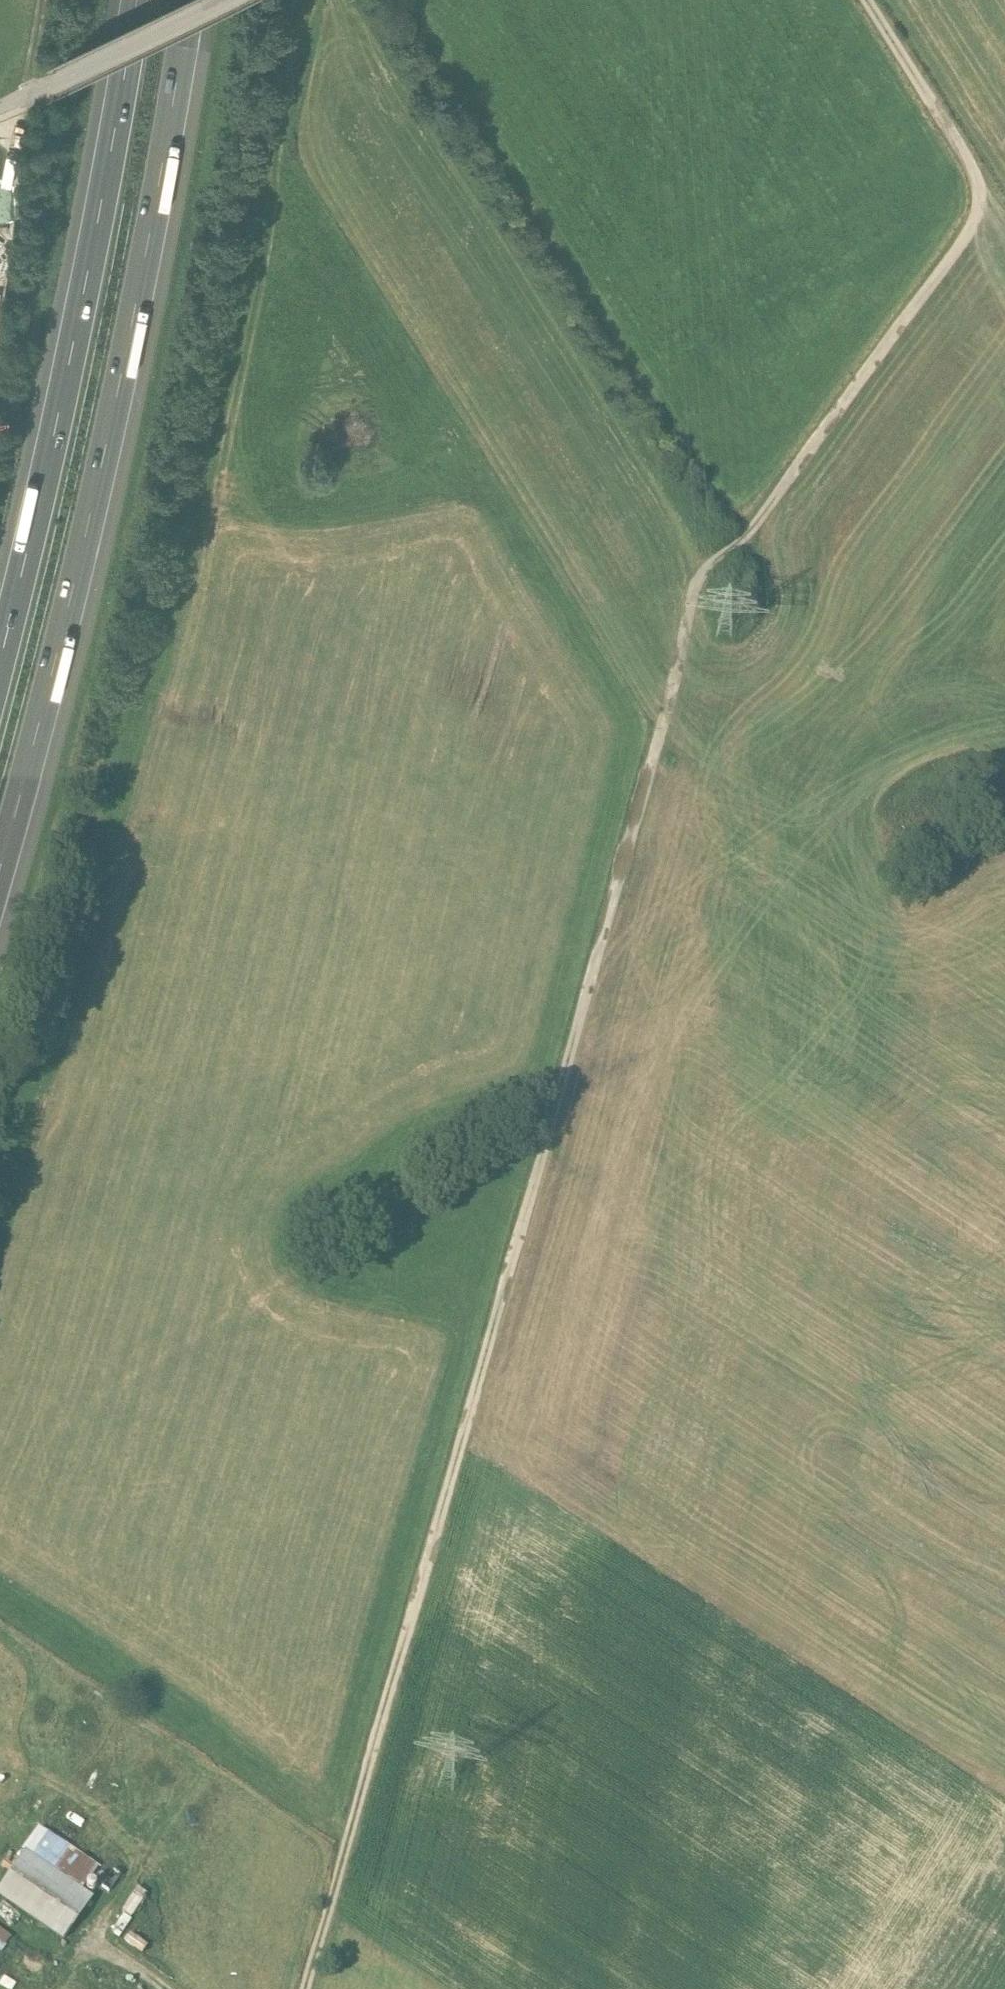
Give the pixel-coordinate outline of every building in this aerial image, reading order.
[(24,1862),(0,1898),(0,1909),(60,1950),(89,1906),(24,1862)]
